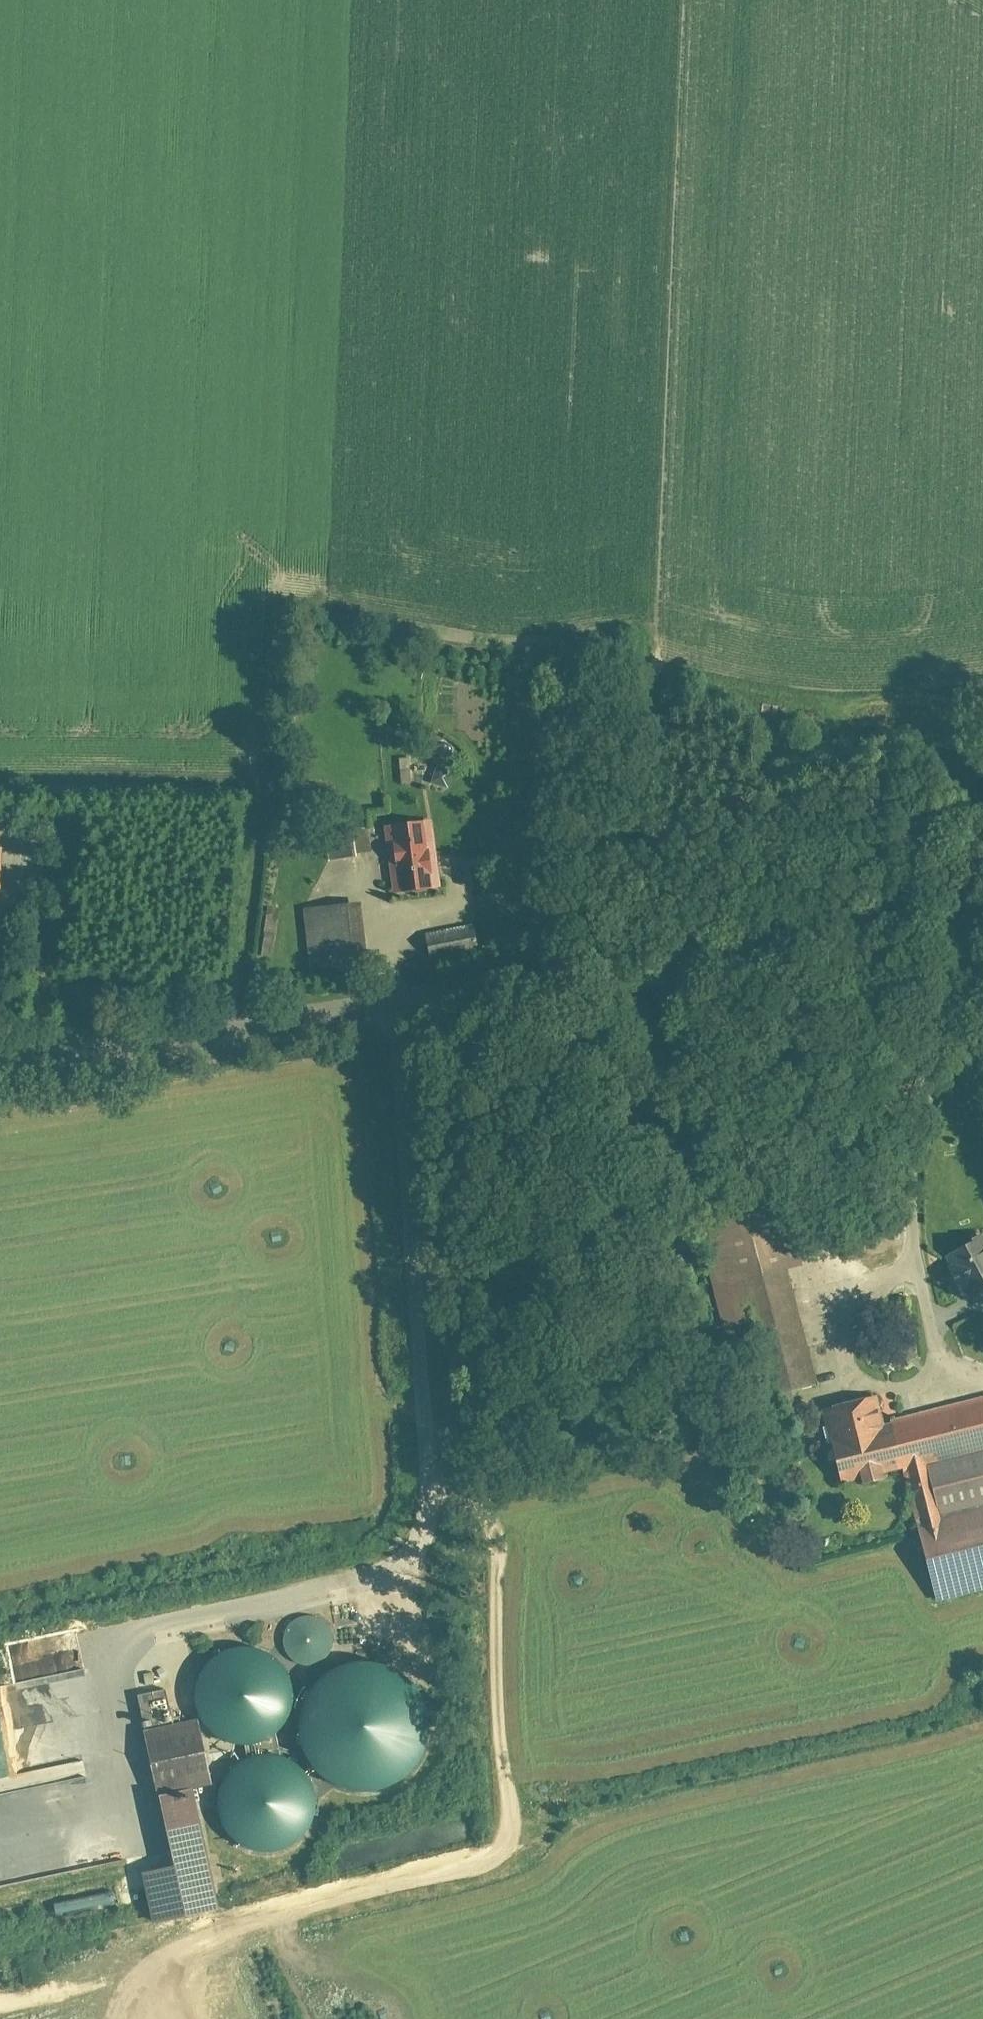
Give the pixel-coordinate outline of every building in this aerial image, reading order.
[(391,827),(399,890),(438,885),(430,822),(391,827)] [(312,906),(314,968),(364,966),(361,904),(312,906)] [(472,929),(432,933),(434,961),(475,957),(472,929)] [(783,1210),(699,1230),(713,1290),(797,1270),(783,1210)] [(942,1256),(947,1265),(939,1270),(950,1292),(960,1287),(964,1295),(982,1286),(982,1239),(981,1236),(942,1256)] [(754,1289),(777,1400),(820,1391),(797,1280),(754,1289)] [(928,1600),(982,1586),(982,1494),(940,1505),(929,1461),(982,1447),(982,1399),(880,1426),(875,1406),(821,1420),(837,1481),(894,1466),(928,1600)]
